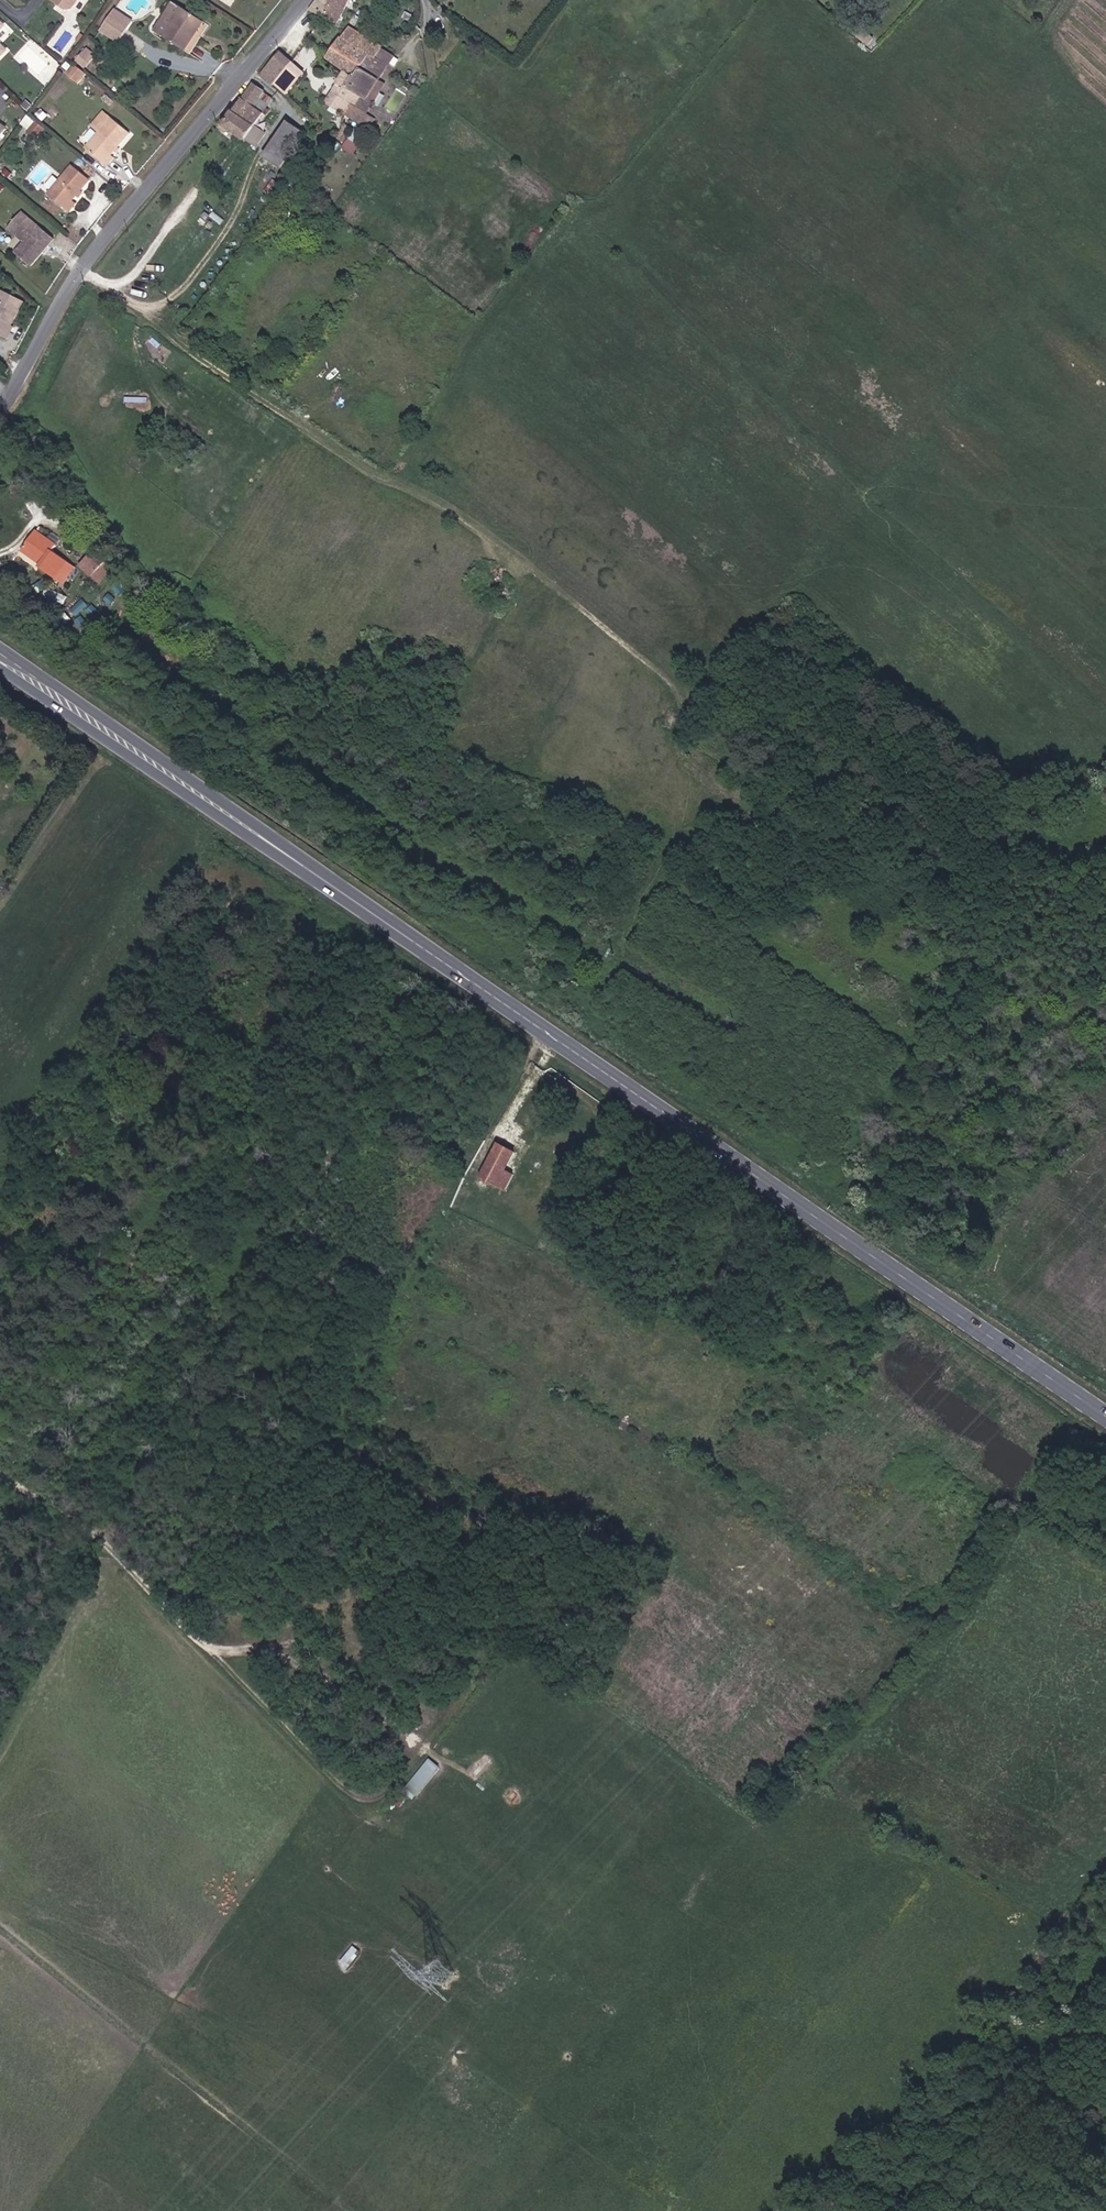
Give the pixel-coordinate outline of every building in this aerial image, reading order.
[(340,0),(309,0),(306,4),(331,16),(340,0)] [(184,50),(203,20),(175,1),(155,30),(184,50)] [(113,38),(128,18),(110,5),(95,25),(113,38)] [(381,44),(382,43),(347,21),(325,54),(343,67),(346,61),(363,71),(375,52),(381,44)] [(867,33),(861,39),(870,46),(875,39),(867,33)] [(381,44),(375,52),(363,71),(351,89),(357,93),(363,97),(393,52),(381,44)] [(93,68),(99,52),(84,47),(79,63),(93,68)] [(276,47),(256,68),(268,78),(286,56),(276,47)] [(286,56),(268,78),(282,89),(299,67),(286,56)] [(73,79),(80,69),(70,60),(61,70),(73,79)] [(346,61),(343,67),(340,71),(329,87),(344,99),(337,111),(350,122),(357,114),(362,108),(362,107),(354,101),(354,97),(357,93),(351,89),(363,71),(346,61)] [(219,120),(230,127),(245,105),(258,86),(246,79),(219,120)] [(344,99),(329,87),(321,100),(337,111),(344,99)] [(245,105),(230,127),(242,135),(257,113),(245,105)] [(357,114),(365,121),(370,115),(362,108),(357,114)] [(96,133),(108,118),(99,111),(87,126),(96,133)] [(28,114),(22,124),(40,135),(46,126),(28,114)] [(357,114),(349,124),(358,131),(365,121),(357,114)] [(259,150),(277,164),(301,131),(284,117),(259,150)] [(127,134),(108,118),(96,133),(84,148),(107,168),(114,159),(109,155),(127,134)] [(87,182),(69,166),(46,195),(68,214),(74,206),(71,203),(87,182)] [(19,210),(5,225),(21,239),(11,251),(26,265),(31,257),(28,255),(36,244),(41,249),(51,237),(19,210)] [(0,292),(0,334),(2,335),(8,321),(5,319),(13,298),(0,292)] [(31,555),(52,570),(61,576),(74,559),(46,538),(48,534),(32,523),(21,541),(34,550),(31,555)] [(89,537),(80,551),(100,565),(110,551),(89,537)] [(503,1075),(495,1070),(487,1082),(495,1087),(503,1075)] [(514,1171),(523,1154),(507,1144),(489,1174),(513,1189),(521,1175),(514,1171)] [(486,1755),(471,1771),(480,1779),(495,1763),(486,1755)] [(429,1756),(408,1784),(419,1793),(441,1765),(429,1756)] [(352,1943),(341,1962),(349,1967),(360,1948),(352,1943)]
